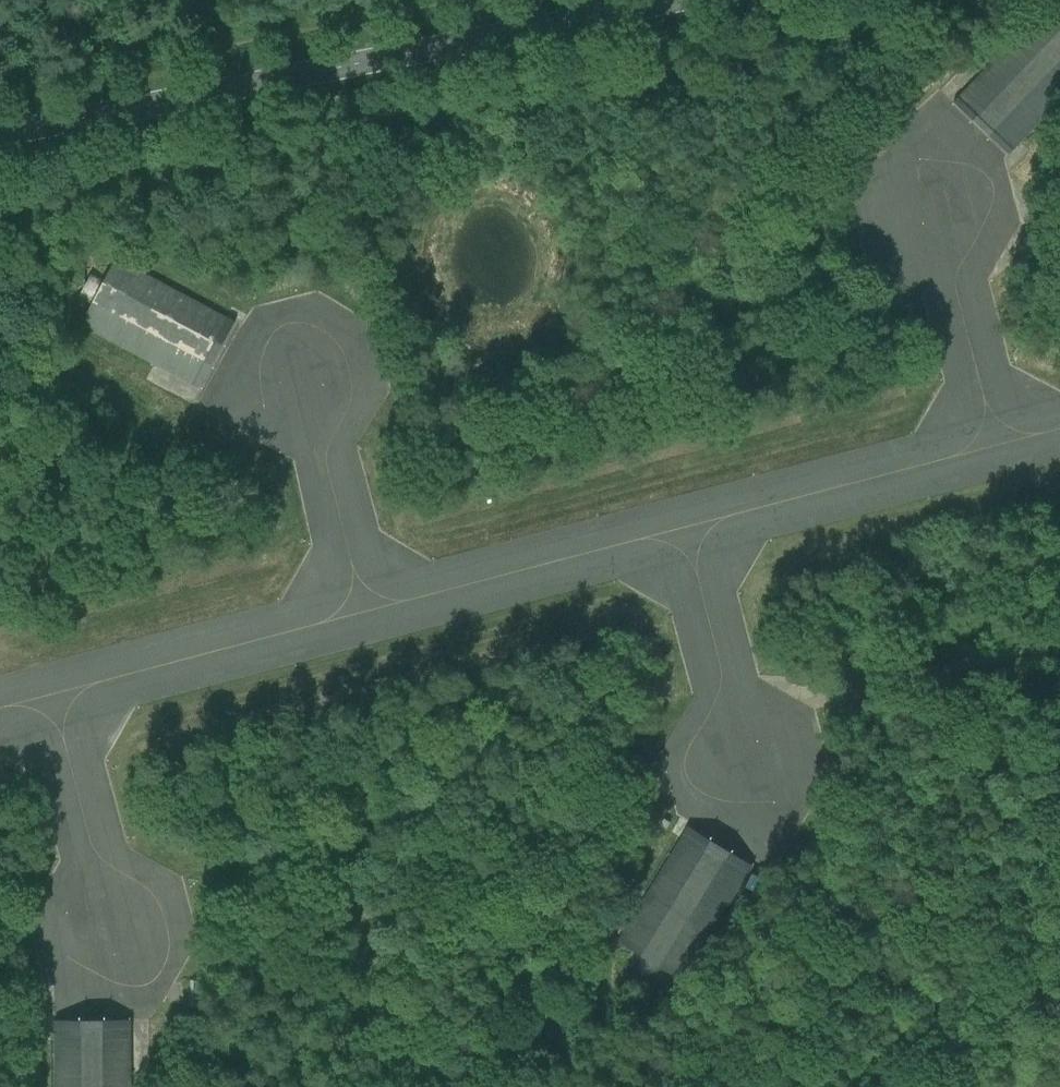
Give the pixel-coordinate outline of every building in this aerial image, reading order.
[(1008,156),(1059,102),(1059,19),(1046,5),(952,103),(1008,156)] [(80,325),(199,389),(235,321),(116,257),(106,277),(93,270),(77,299),(90,306),(80,325)] [(973,683),(963,685),(958,686),(962,702),(977,698),(973,683)] [(753,867),(687,827),(616,941),(635,953),(627,966),(655,983),(663,970),(681,982),(753,867)] [(54,1038),(54,1086),(131,1086),(131,1020),(54,1021),(54,1038)]
